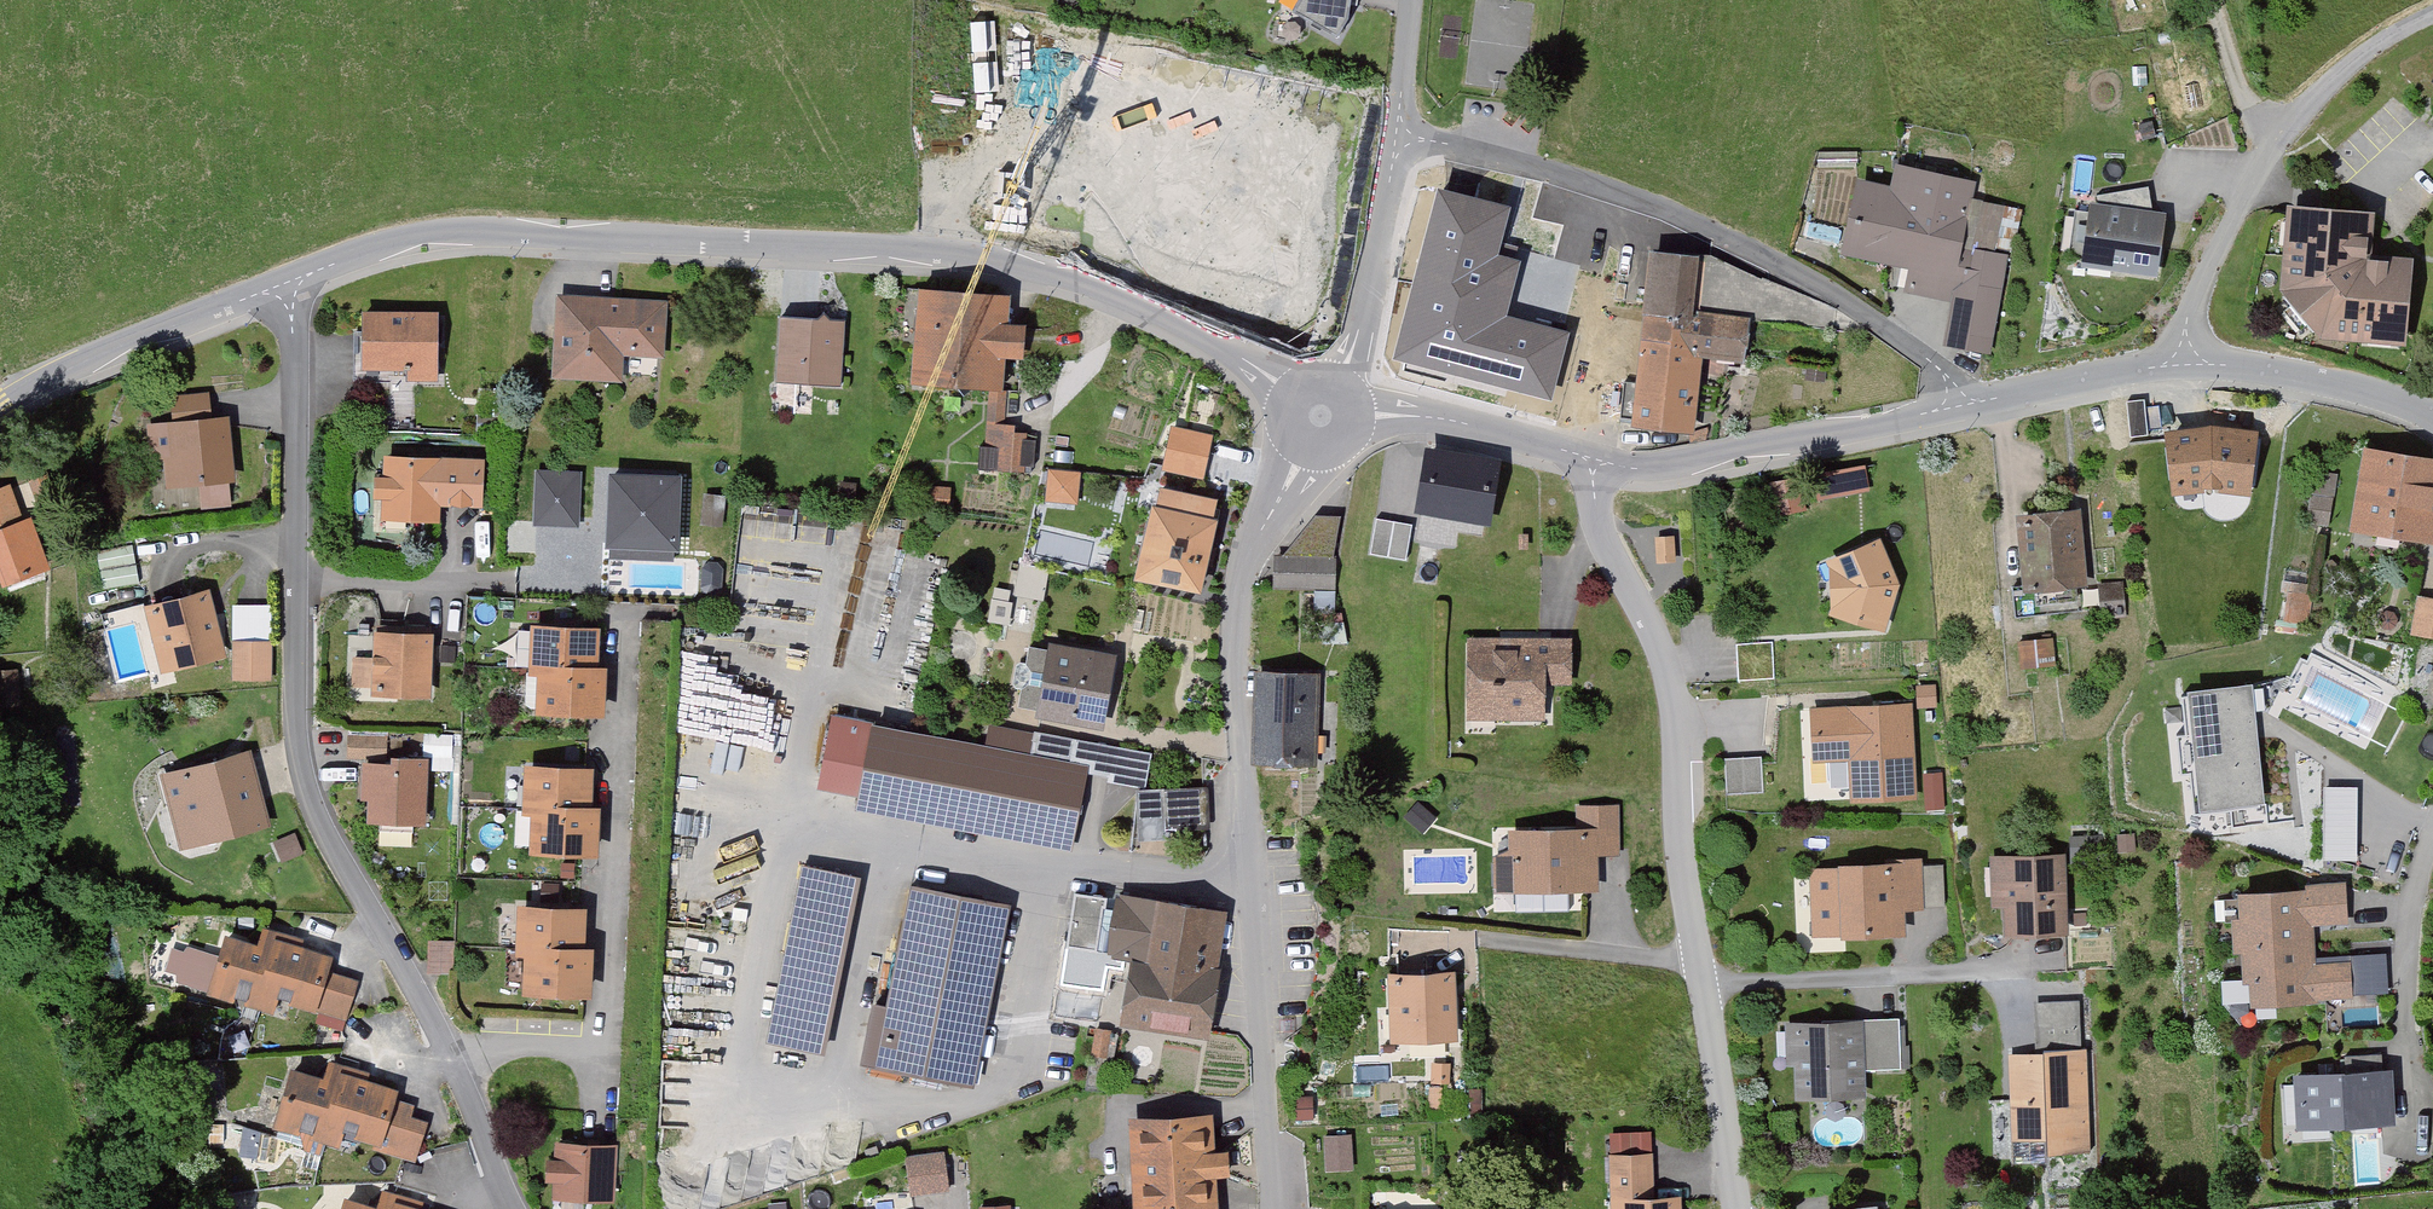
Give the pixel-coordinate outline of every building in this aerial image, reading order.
[(1295,8),(1337,34),(1348,14),(1350,0),(1300,0),(1295,8)] [(1087,165),(1080,255),(1193,266),(1202,168),(1140,162),(1139,170),(1087,165)] [(1860,186),(1845,260),(1910,273),(1905,296),(1953,306),(1944,352),(1993,362),(2006,301),(1960,292),(1982,185),(1898,168),(1893,192),(1860,186)] [(1443,196),(1401,357),(1547,395),(1564,333),(1503,317),(1516,264),(1491,258),(1503,212),(1443,196)] [(2166,210),(2090,200),(2082,263),(2158,273),(2166,210)] [(2378,209),(2291,203),(2286,294),(2325,339),(2410,348),(2413,260),(2374,256),(2378,209)] [(1652,255),(1630,430),(1700,438),(1708,365),(1748,370),(1754,322),(1700,316),(1706,261),(1652,255)] [(921,292),(915,383),(1002,389),(1004,356),(1021,357),(1023,326),(1005,324),(1007,297),(921,292)] [(557,298),(552,380),(623,385),(625,358),(665,360),(668,305),(557,298)] [(365,316),(364,374),(407,375),(407,386),(437,386),(438,318),(365,316)] [(782,320),(778,387),(844,390),(847,323),(782,320)] [(989,394),(983,466),(1020,469),(1023,432),(1005,431),(1008,395),(989,394)] [(162,456),(164,495),(237,491),(234,424),(212,425),(211,400),(175,402),(176,426),(170,426),(171,455),(162,456)] [(2213,428),(2165,432),(2175,497),(2214,492),(2252,497),(2263,433),(2213,428)] [(1173,429),(1164,474),(1206,482),(1215,437),(1173,429)] [(2366,449),(2352,532),(2432,545),(2432,460),(2366,449)] [(1429,451),(1417,515),(1497,530),(1509,465),(1429,451)] [(382,503),(381,526),(440,527),(440,514),(484,516),(486,464),(386,460),(386,482),(376,482),(376,503),(382,503)] [(1865,464),(1814,473),(1819,497),(1869,488),(1865,464)] [(1046,498),(1080,500),(1082,467),(1049,465),(1046,498)] [(581,472),(536,469),(533,523),(577,526),(581,472)] [(681,473),(609,471),(607,546),(678,549),(681,473)] [(2327,525),(2336,475),(2316,472),(2307,522),(2327,525)] [(41,476),(29,481),(38,505),(51,501),(41,476)] [(1798,477),(1770,483),(1776,513),(1804,508),(1798,477)] [(857,484),(841,482),(839,499),(856,500),(857,484)] [(3,585),(47,569),(28,517),(23,519),(9,483),(0,486),(0,578),(3,585)] [(948,505),(949,489),(928,487),(926,503),(948,505)] [(1157,508),(1140,583),(1204,598),(1222,523),(1213,521),(1218,503),(1169,492),(1165,510),(1157,508)] [(725,495),(704,494),(701,522),(723,524),(725,495)] [(2086,513),(2020,516),(2024,604),(2090,601),(2086,513)] [(1411,525),(1377,519),(1371,553),(1405,559),(1411,525)] [(1673,535),(1656,537),(1658,561),(1675,560),(1673,535)] [(1880,539),(1826,560),(1831,587),(1831,612),(1884,628),(1899,581),(1880,539)] [(132,551),(95,557),(102,597),(138,591),(132,551)] [(1276,560),(1275,596),(1337,598),(1338,562),(1276,560)] [(1049,569),(1020,564),(1014,595),(1043,600),(1049,569)] [(2122,582),(2098,584),(2101,616),(2124,614),(2122,582)] [(2313,595),(2287,591),(2283,619),(2309,623),(2313,595)] [(142,611),(159,676),(224,659),(207,595),(142,611)] [(2417,598),(2410,639),(2432,642),(2432,601),(2417,598)] [(991,600),(987,621),(1007,626),(1012,604),(991,600)] [(601,674),(601,632),(532,630),(531,673),(601,674)] [(373,689),(373,698),(432,700),(433,636),(375,635),(375,660),(353,660),(353,688),(373,689)] [(2055,641),(2018,644),(2020,670),(2057,667),(2055,641)] [(1771,642),(1737,644),(1739,680),(1773,678),(1771,642)] [(1470,643),(1468,725),(1548,726),(1549,687),(1574,688),(1575,645),(1470,643)] [(234,646),(235,685),(272,685),(272,646),(234,646)] [(1043,706),(1041,715),(1101,725),(1112,657),(1053,647),(1051,656),(1030,652),(1021,703),(1043,706)] [(18,669),(0,670),(0,705),(18,705),(18,669)] [(606,722),(607,674),(601,674),(531,673),(531,682),(539,682),(539,721),(606,722)] [(1253,676),(1253,766),(1322,766),(1321,675),(1253,676)] [(2253,683),(2189,689),(2201,807),(2265,801),(2253,683)] [(1935,684),(1916,685),(1918,707),(1937,706),(1935,684)] [(1850,765),(1851,806),(1913,804),(1911,710),(1812,713),(1813,766),(1850,765)] [(833,719),(818,797),(850,803),(865,726),(833,719)] [(990,725),(985,748),(1086,767),(1111,772),(1109,782),(1144,788),(1150,756),(990,725)] [(876,728),(861,808),(1070,848),(1086,767),(985,748),(876,728)] [(386,734),(348,733),(348,756),(386,757),(386,734)] [(452,734),(425,733),(424,755),(451,756),(452,734)] [(160,779),(181,856),(273,831),(252,754),(160,779)] [(1761,757),(1725,759),(1727,795),(1763,792),(1761,757)] [(370,806),(369,830),(427,832),(429,762),(396,761),(396,771),(363,770),(361,806),(370,806)] [(525,813),(594,814),(595,772),(526,771),(525,813)] [(2358,856),(2358,782),(2324,782),(2325,857),(2358,856)] [(1208,834),(1207,794),(1138,796),(1140,850),(1169,849),(1168,835),(1208,834)] [(1514,863),(1515,899),(1598,897),(1597,864),(1616,864),(1617,813),(1577,812),(1576,832),(1498,835),(1497,863),(1514,863)] [(600,862),(601,814),(594,814),(525,813),(525,822),(533,822),(533,861),(600,862)] [(2134,833),(2117,834),(2119,852),(2136,850),(2134,833)] [(2101,834),(2070,836),(2071,867),(2090,866),(2090,855),(2102,854),(2101,834)] [(2064,854),(1991,856),(1992,905),(2004,905),(2005,935),(2065,934),(2064,854)] [(1812,940),(1904,938),(1903,917),(1946,916),(1945,874),(1923,874),(1923,866),(1839,868),(1839,876),(1811,877),(1812,940)] [(860,885),(802,873),(767,1050),(825,1062),(860,885)] [(541,900),(567,900),(567,884),(541,883),(541,900)] [(2347,928),(2346,885),(2306,886),(2308,894),(2245,895),(2248,988),(2249,988),(2256,1005),(2355,1001),(2354,963),(2317,964),(2315,929),(2347,928)] [(911,893),(880,1070),(975,1087),(1007,910),(911,893)] [(1068,952),(1099,957),(1107,904),(1077,899),(1068,952)] [(1135,955),(1125,1022),(1203,1033),(1220,917),(1118,902),(1110,952),(1135,955)] [(588,955),(588,912),(519,911),(518,954),(588,955)] [(230,937),(209,998),(274,1020),(280,1003),(347,1026),(360,989),(329,978),(334,963),(303,952),(306,946),(266,932),(261,948),(230,937)] [(431,937),(427,968),(444,970),(449,939),(431,937)] [(593,1003),(594,955),(588,955),(518,954),(518,962),(526,962),(526,1001),(593,1003)] [(1063,971),(1041,970),(1040,1012),(1122,1015),(1123,986),(1063,983),(1063,971)] [(1392,980),(1394,1040),(1454,1039),(1452,978),(1392,980)] [(2087,998),(2036,998),(2036,1042),(2087,1042),(2087,998)] [(1831,1104),(1866,1102),(1866,1071),(1905,1071),(1904,1019),(1776,1022),(1776,1066),(1794,1067),(1794,1102),(1831,1104)] [(1109,1032),(1096,1031),(1093,1055),(1106,1056),(1109,1032)] [(2086,1054),(2007,1057),(2011,1143),(2047,1141),(2047,1158),(2090,1156),(2086,1054)] [(294,1072),(273,1133),(338,1155),(343,1138),(378,1148),(376,1156),(415,1167),(427,1127),(409,1121),(412,1112),(394,1107),(397,1098),(367,1087),(369,1081),(330,1067),(324,1083),(294,1072)] [(2396,1126),(2394,1072),(2298,1076),(2300,1130),(2396,1126)] [(1129,1126),(1135,1208),(1219,1208),(1212,1120),(1129,1126)] [(1350,1136),(1325,1138),(1327,1171),(1352,1170),(1350,1136)] [(878,1153),(876,1147),(865,1151),(868,1157),(878,1153)] [(554,1187),(554,1205),(616,1205),(617,1149),(554,1148),(554,1166),(548,1166),(548,1186),(554,1187)] [(907,1158),(911,1193),(949,1188),(944,1153),(907,1158)] [(1683,1202),(1654,1203),(1653,1161),(1608,1162),(1610,1208),(1683,1208),(1683,1202)] [(424,1208),(384,1195),(379,1208),(424,1208)] [(345,1208),(372,1208),(348,1201),(345,1208)]
